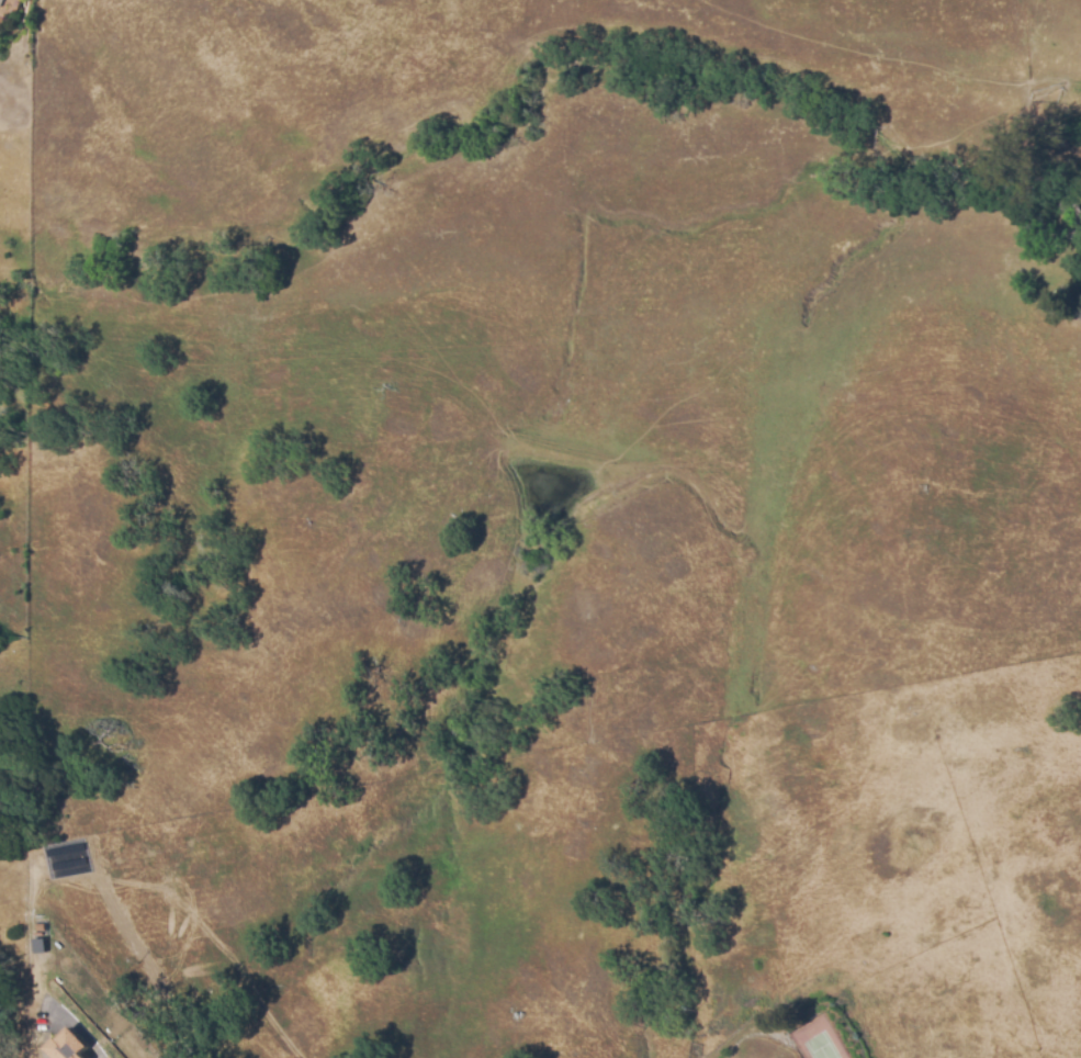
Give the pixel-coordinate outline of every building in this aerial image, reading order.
[(919,495),(919,486),(927,486),(927,494),(919,495)] [(86,1053),(91,1057),(65,1057),(52,1044),(57,1039),(58,1040),(71,1028),(88,1047),(86,1053)]
